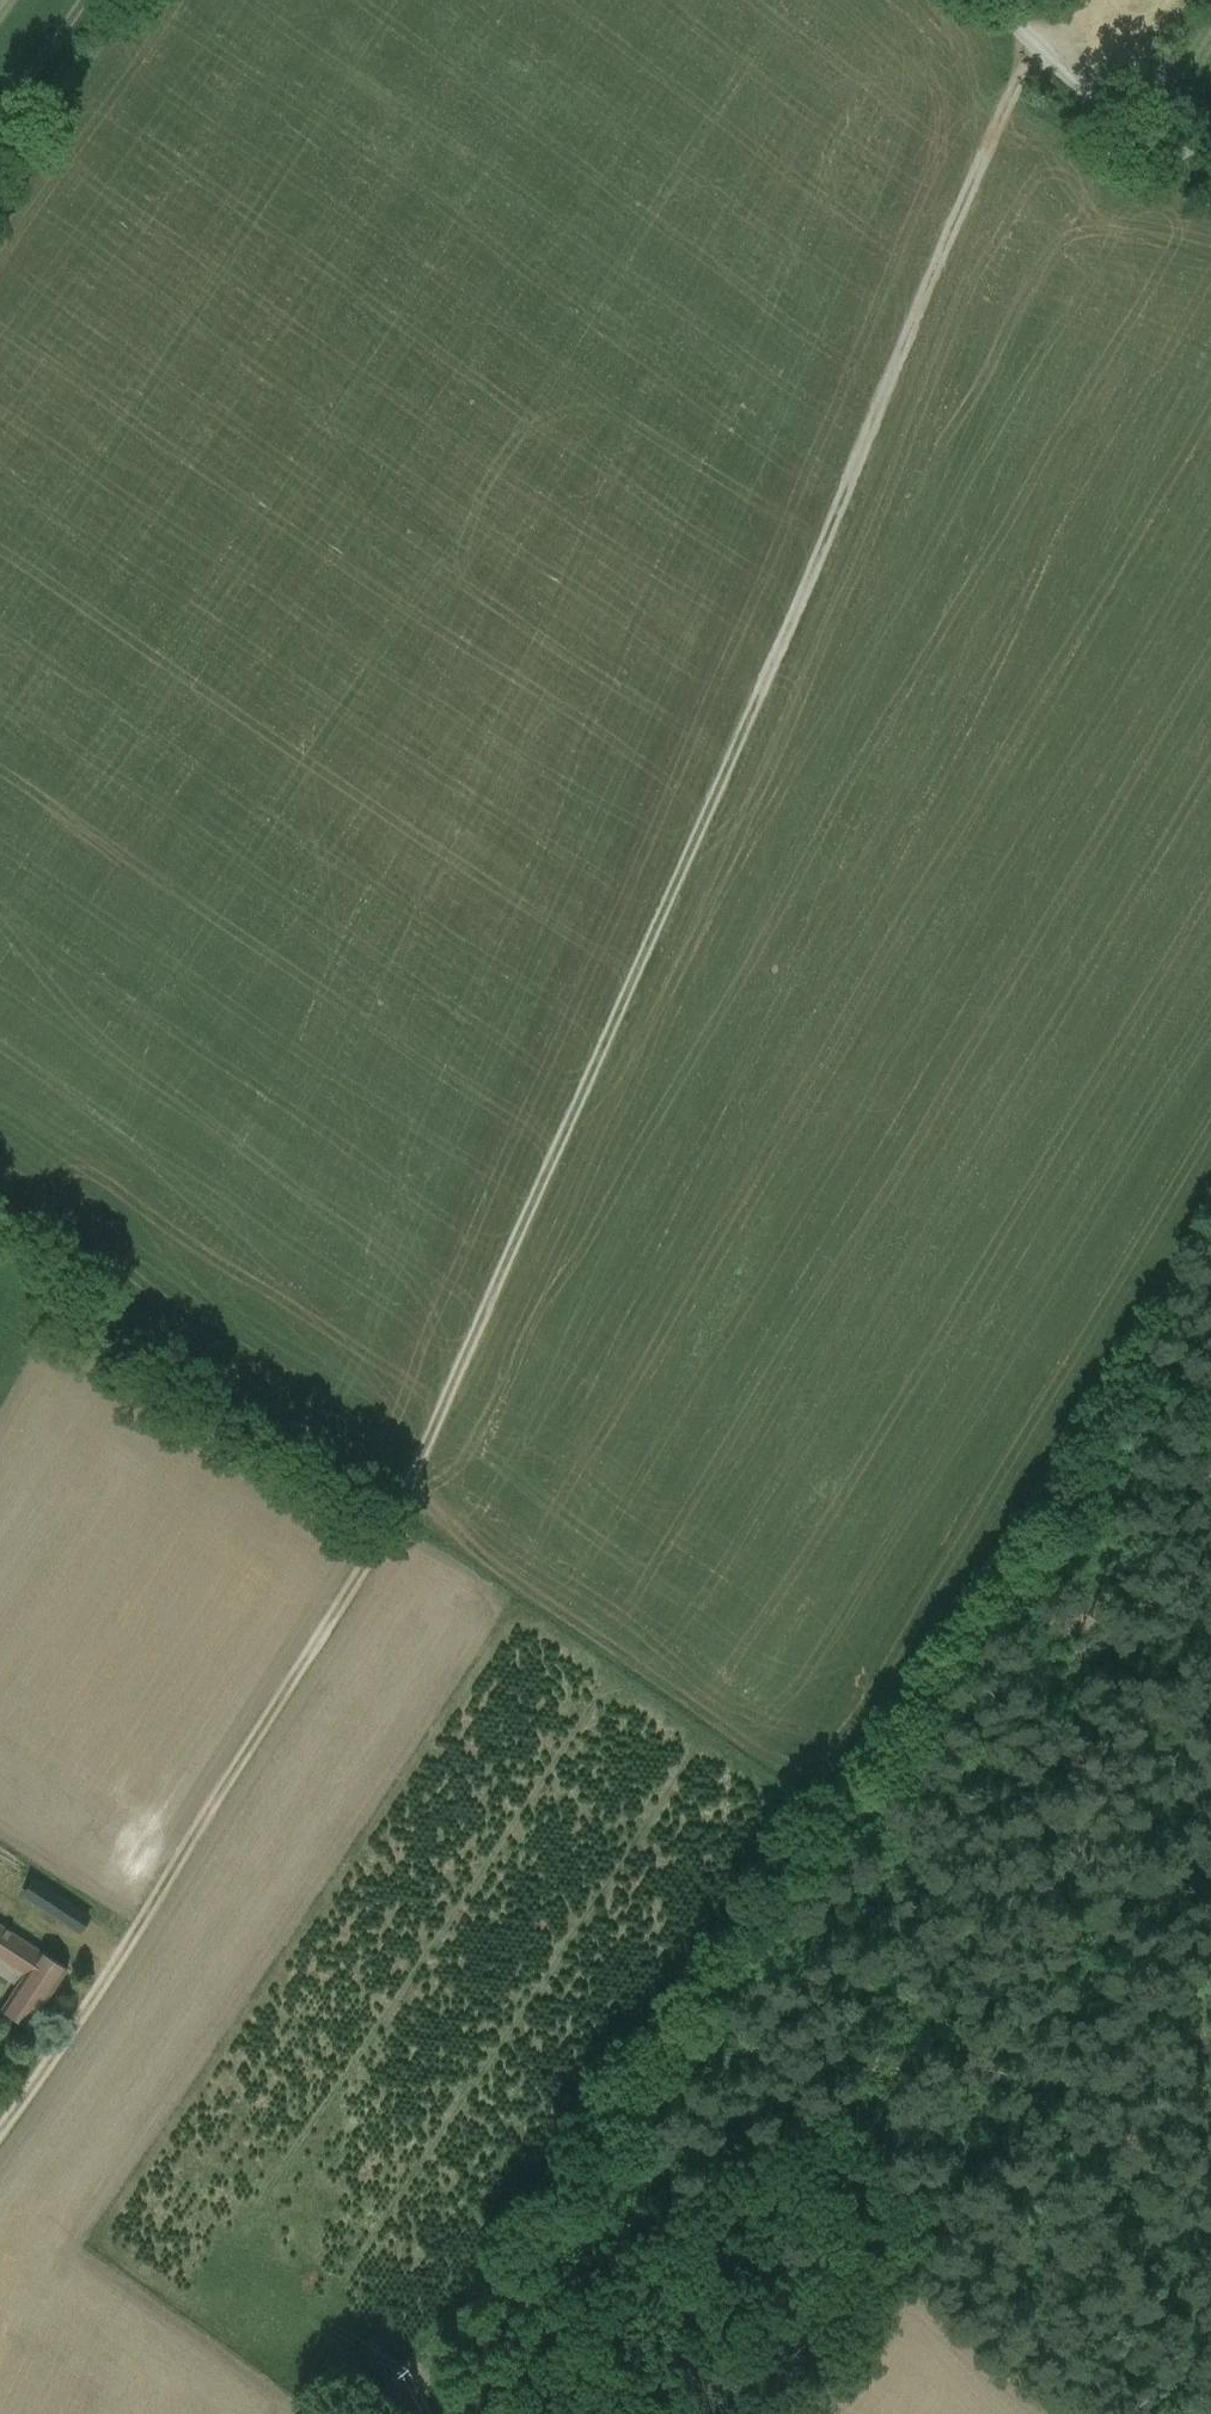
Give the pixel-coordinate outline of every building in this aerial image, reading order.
[(92,1917),(48,1886),(35,1904),(80,1935),(92,1917)] [(24,1981),(3,2013),(29,2029),(68,1969),(0,1925),(0,1965),(24,1981)]
